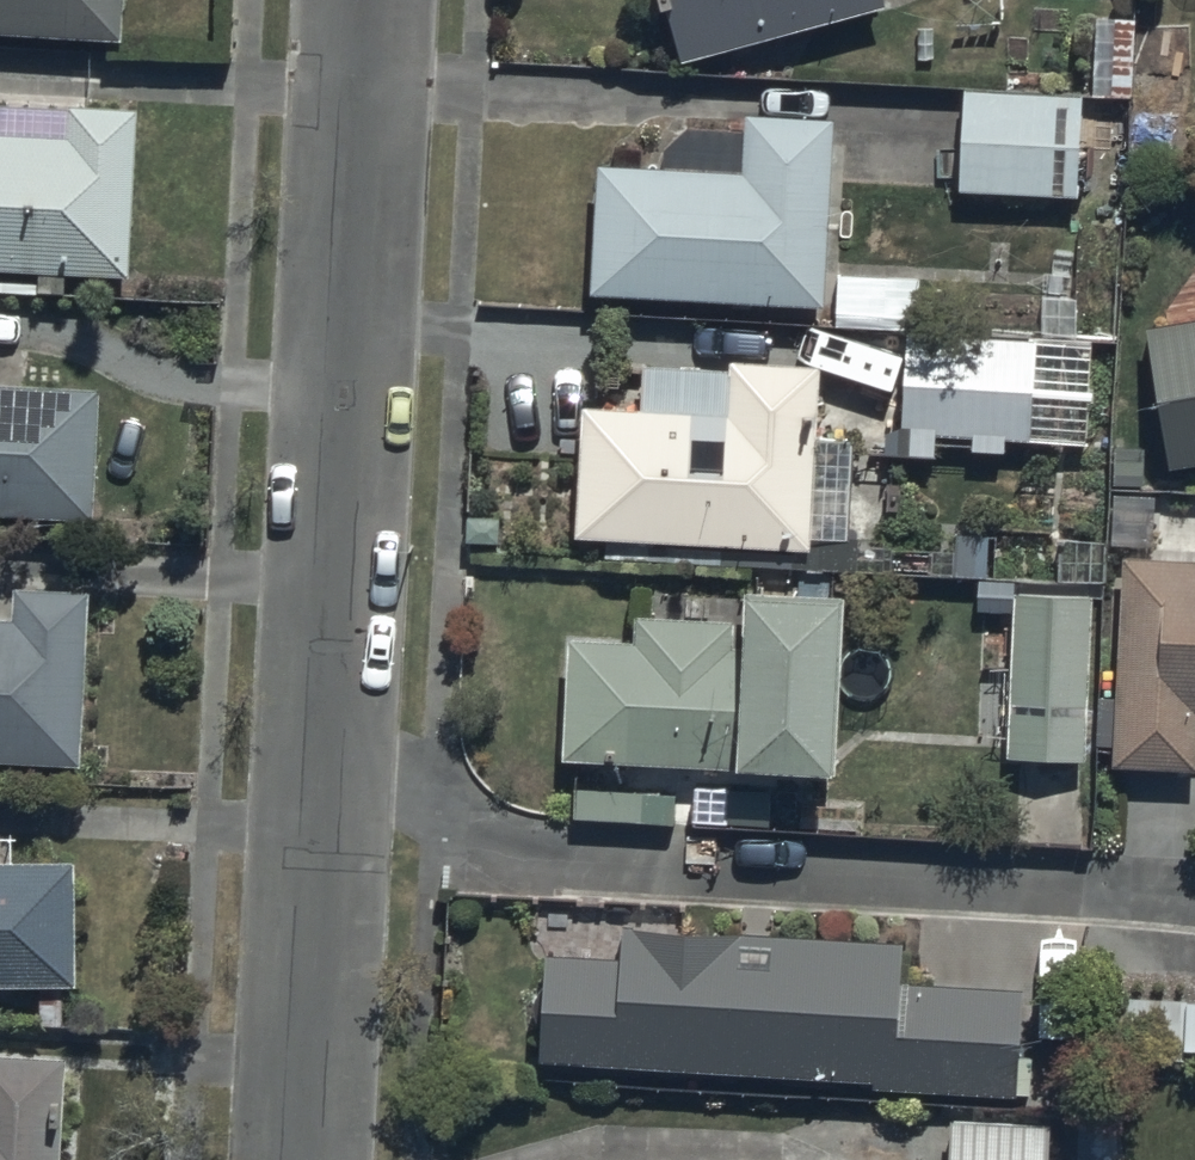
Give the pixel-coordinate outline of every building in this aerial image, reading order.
[(117,23),(118,0),(0,0),(0,18),(117,23)] [(674,49),(857,0),(661,0),(674,49)] [(1087,84),(1127,84),(1128,12),(1088,11),(1087,84)] [(1087,84),(959,81),(957,181),(1075,184),(1076,140),(1126,141),(1127,84),(1087,84)] [(131,275),(139,117),(0,110),(0,268),(131,275)] [(584,297),(824,317),(839,130),(745,122),(740,181),(594,169),(584,297)] [(902,321),(917,322),(918,272),(832,269),(831,319),(902,321)] [(1140,317),(1164,457),(1194,451),(1194,308),(1140,317)] [(1070,330),(902,325),(899,424),(967,426),(966,444),(1002,445),(1002,431),(1066,433),(1068,377),(1111,378),(1113,336),(1070,335),(1070,330)] [(849,426),(813,426),(815,351),(724,349),(723,360),(638,359),(637,385),(608,385),(607,393),(576,393),(573,525),(601,526),(601,552),(654,553),(654,532),(811,535),(811,527),(846,528),(849,426)] [(86,523),(95,368),(0,362),(0,518),(86,523)] [(1127,557),(1110,771),(1192,777),(1194,742),(1194,562),(1127,557)] [(1087,585),(1010,580),(1003,747),(1081,750),(1087,585)] [(82,769),(92,588),(0,583),(0,764),(82,769)] [(555,762),(843,776),(850,626),(562,612),(555,762)] [(71,850),(0,853),(0,980),(72,979),(71,850)] [(617,948),(541,944),(537,1053),(868,1066),(868,1082),(1014,1087),(1018,975),(895,971),(897,930),(715,923),(715,918),(618,915),(617,948)] [(1077,987),(1075,1054),(1194,1057),(1194,990),(1077,987)] [(60,1064),(0,1061),(0,1159),(56,1159),(60,1064)] [(945,1107),(943,1159),(1043,1159),(1045,1114),(945,1107)]
